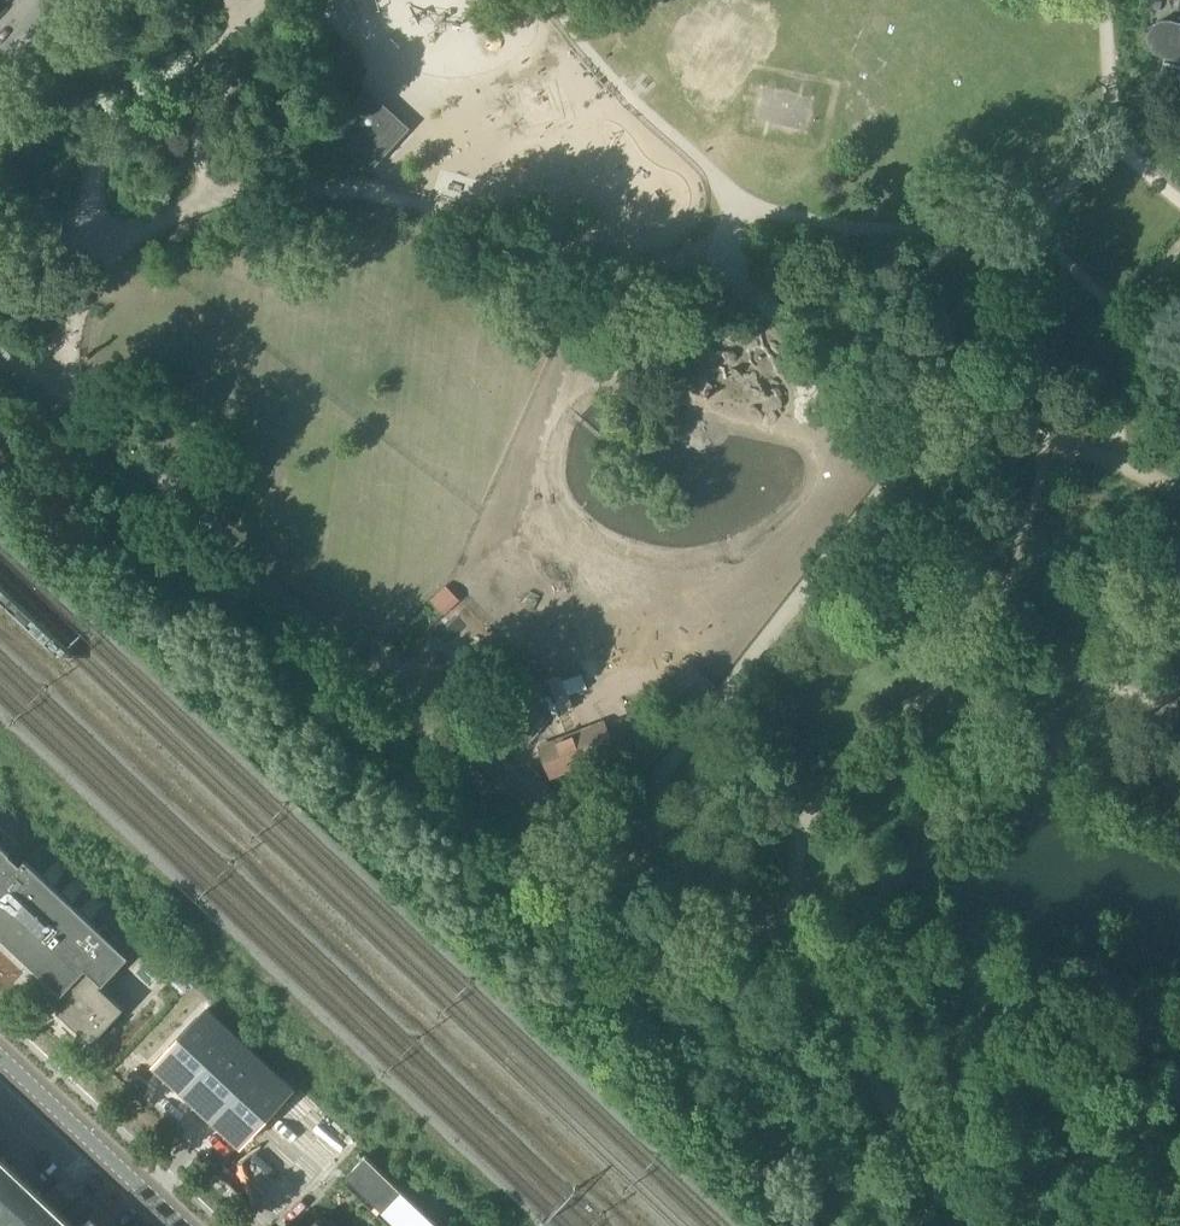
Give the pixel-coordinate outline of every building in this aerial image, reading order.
[(1175,21),(1171,20),(1168,20),(1162,22),(1158,23),(1156,24),(1154,26),(1152,27),(1150,30),(1149,33),(1149,35),(1149,38),(1149,41),(1150,44),(1151,46),(1152,48),(1154,50),(1156,52),(1159,54),(1161,54),(1164,55),(1158,81),(1179,86),(1179,3),(1175,21)] [(369,93),(350,113),(385,145),(403,125),(369,93)] [(431,600),(445,614),(459,600),(445,586),(431,600)] [(657,719),(650,713),(628,740),(641,749),(700,673),(690,664),(668,691),(675,697),(657,719)] [(472,733),(543,799),(552,790),(515,756),(540,729),(515,706),(490,732),(481,723),(472,733)] [(604,724),(557,742),(541,749),(551,774),(614,750),(604,724)] [(58,988),(48,998),(59,1008),(57,1011),(92,1043),(124,1009),(100,987),(91,978),(95,975),(103,983),(134,950),(115,933),(110,939),(25,860),(21,864),(10,854),(19,844),(0,826),(0,934),(58,988)] [(37,864),(38,864),(51,851),(50,850),(42,842),(29,856),(37,864)] [(154,1066),(184,1094),(211,1119),(265,1061),(237,1035),(208,1008),(189,1028),(154,1066)] [(294,1088),(265,1061),(211,1119),(240,1146),(294,1088)] [(9,1163),(0,1155),(0,1173),(9,1163)] [(439,1225),(365,1155),(358,1162),(359,1162),(346,1176),(370,1198),(393,1221),(399,1225),(439,1225)] [(26,1180),(9,1163),(0,1173),(0,1208),(26,1180)] [(44,1196),(26,1180),(0,1208),(0,1225),(16,1225),(44,1196)] [(62,1213),(44,1196),(16,1225),(49,1225),(62,1213)] [(49,1225),(76,1225),(62,1213),(49,1225)]
